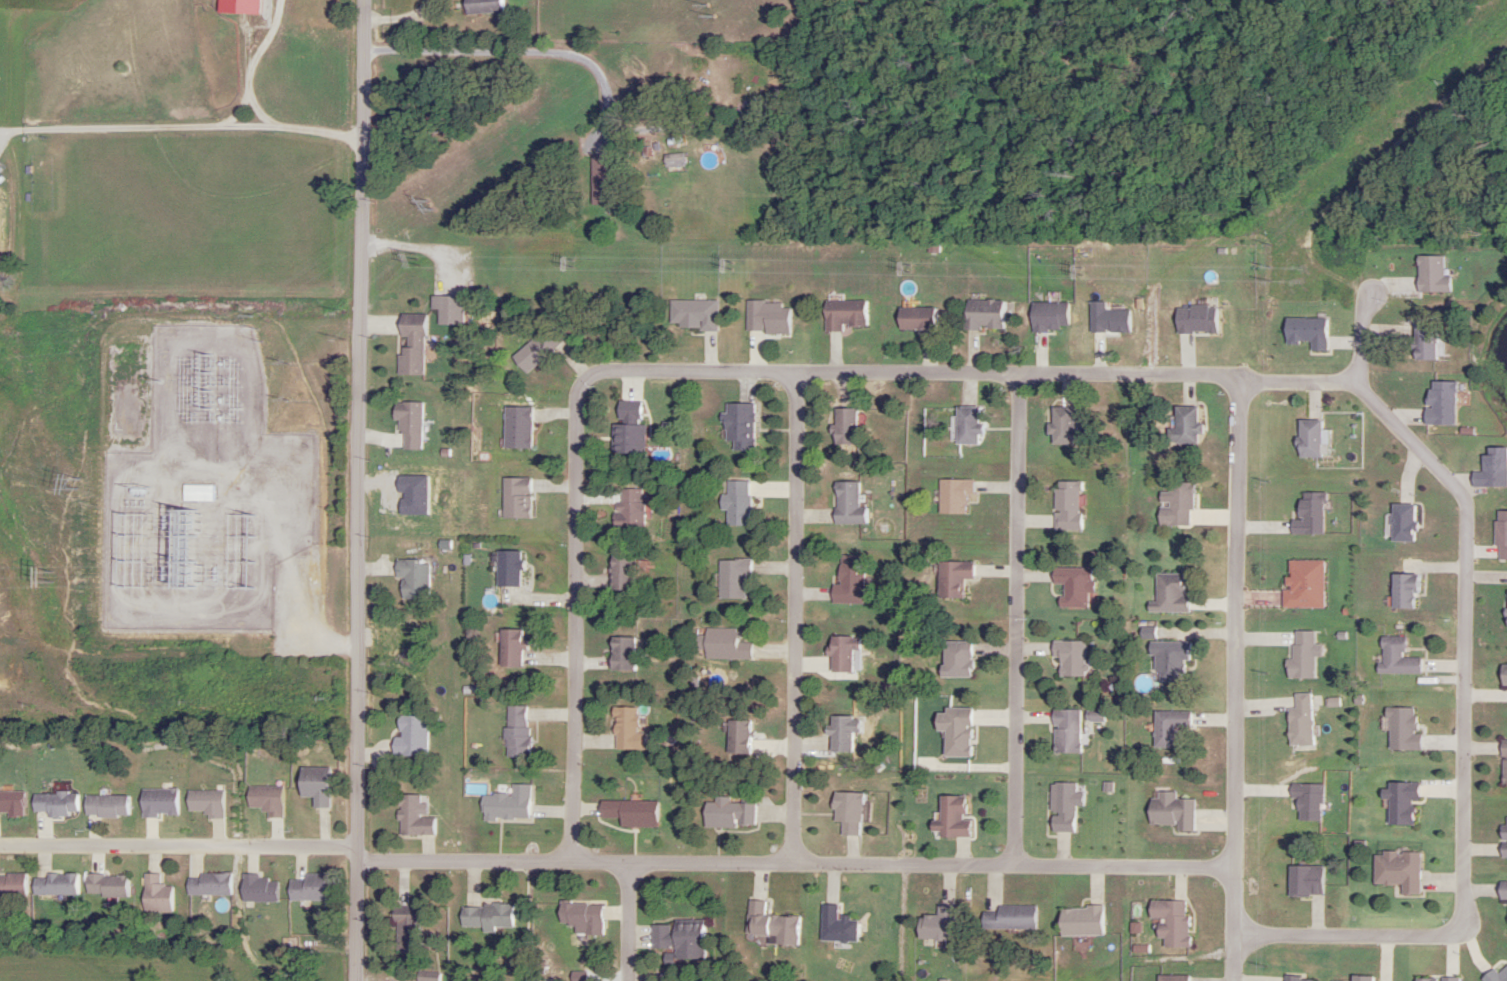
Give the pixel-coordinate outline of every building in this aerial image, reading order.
[(463,15),(502,14),(502,0),(463,0),(463,15)] [(663,168),(682,168),(682,155),(663,155),(663,168)] [(610,158),(590,158),(590,205),(610,205),(610,158)] [(452,312),(452,297),(429,297),(429,312),(452,312)] [(715,301),(669,301),(669,324),(677,324),(677,330),(715,330),(715,301)] [(789,308),(779,308),(779,301),(745,301),(745,334),(789,334),(789,308)] [(866,301),(822,301),(822,330),(866,330),(866,301)] [(1003,301),(963,301),(963,330),(1003,330),(1003,301)] [(896,308),(896,328),(935,328),(935,308),(896,308)] [(397,374),(423,375),(424,315),(398,314),(397,374)] [(1434,322),(1412,322),(1412,359),(1434,359),(1434,322)] [(510,359),(526,375),(562,339),(547,323),(510,359)] [(639,401),(616,401),(616,421),(639,421),(639,401)] [(391,421),(397,421),(397,433),(401,433),(401,449),(420,449),(420,402),(391,402),(391,421)] [(753,404),(723,404),(723,442),(731,442),(731,450),(753,450),(753,404)] [(1197,444),(1197,406),(1173,406),(1173,429),(1167,429),(1167,444),(1197,444)] [(978,444),(978,407),(954,407),(954,444),(978,444)] [(1050,444),(1072,444),(1072,407),(1050,407),(1050,444)] [(833,443),(855,443),(855,409),(833,409),(833,443)] [(1297,457),(1320,457),(1320,420),(1297,420),(1297,457)] [(611,453),(643,453),(643,425),(611,425),(611,453)] [(964,513),(964,502),(970,501),(970,480),(937,480),(938,514),(964,513)] [(749,481),(725,481),(725,495),(718,495),(718,511),(724,511),(724,524),(749,524),(749,481)] [(1053,530),(1079,531),(1079,481),(1053,481),(1053,530)] [(832,524),(868,524),(868,507),(858,507),(858,482),(832,482),(832,524)] [(1158,493),(1158,526),(1193,526),(1193,483),(1168,483),(1168,493),(1158,493)] [(183,501),(214,501),(214,485),(183,485),(183,501)] [(642,530),(642,489),(619,490),(619,502),(613,502),(613,530),(642,530)] [(1413,542),(1413,504),(1390,504),(1390,542),(1413,542)] [(495,587),(520,587),(520,551),(495,551),(495,587)] [(863,556),(836,556),(836,603),(863,603),(863,556)] [(633,591),(633,557),(609,557),(609,591),(633,591)] [(717,559),(717,599),(747,599),(747,559),(717,559)] [(394,578),(400,578),(400,599),(427,599),(427,561),(394,561),(394,578)] [(1284,561),(1284,609),(1323,609),(1323,561),(1284,561)] [(937,599),(962,599),(962,579),(972,579),(972,562),(937,562),(937,599)] [(1060,585),(1060,607),(1092,608),(1092,569),(1051,568),(1051,585),(1060,585)] [(1154,602),(1146,602),(1146,612),(1186,612),(1186,574),(1154,574),(1154,602)] [(1390,609),(1415,609),(1415,575),(1390,575),(1390,609)] [(748,660),(748,643),(735,643),(735,629),(702,629),(702,660),(748,660)] [(498,667),(521,667),(521,630),(498,630),(498,667)] [(1419,674),(1419,659),(1403,659),(1403,637),(1379,637),(1379,674),(1419,674)] [(608,672),(633,672),(633,638),(608,638),(608,672)] [(828,638),(828,673),(858,673),(858,638),(828,638)] [(1085,677),(1085,642),(1053,642),(1053,677),(1085,677)] [(940,678),(970,678),(970,643),(940,643),(940,678)] [(1154,656),(1154,682),(1185,682),(1185,643),(1147,643),(1147,656),(1154,656)] [(1506,686),(1506,666),(1499,666),(1499,686),(1506,686)] [(1287,746),(1311,745),(1310,694),(1293,694),(1293,709),(1287,709),(1287,746)] [(528,707),(504,707),(504,758),(528,758),(528,707)] [(613,751),(643,751),(643,733),(636,733),(636,708),(613,708),(613,751)] [(943,758),(970,758),(970,708),(942,708),(942,714),(933,714),(933,731),(943,731),(943,758)] [(1420,751),(1420,735),(1413,735),(1413,708),(1386,708),(1386,751),(1420,751)] [(1078,710),(1051,710),(1051,753),(1078,753),(1078,710)] [(1153,747),(1177,747),(1177,728),(1190,728),(1190,712),(1153,712),(1153,747)] [(427,717),(397,717),(397,738),(388,738),(388,757),(427,757),(427,717)] [(850,734),(859,734),(859,717),(828,717),(828,728),(827,728),(827,753),(850,753),(850,734)] [(750,721),(726,721),(726,755),(750,755),(750,721)] [(311,808),(328,808),(328,768),(296,768),(296,798),(311,798),(311,808)] [(1418,801),(1418,783),(1387,783),(1387,825),(1414,825),(1414,801),(1418,801)] [(528,784),(510,784),(510,795),(480,795),(480,820),(529,820),(528,784)] [(1048,832),(1074,832),(1074,806),(1083,806),(1083,784),(1048,784),(1048,832)] [(176,789),(139,789),(139,816),(176,816),(176,789)] [(21,815),(21,791),(0,791),(0,815),(21,815)] [(1174,825),(1174,832),(1193,832),(1193,799),(1175,799),(1175,792),(1156,792),(1156,799),(1147,799),(1147,824),(1174,825)] [(840,822),(839,835),(860,836),(861,794),(832,793),(831,822),(840,822)] [(77,814),(77,794),(30,794),(30,814),(77,814)] [(82,796),(82,817),(128,817),(128,796),(82,796)] [(433,835),(433,818),(418,818),(418,796),(396,796),(397,835),(433,835)] [(938,796),(938,824),(929,824),(929,837),(967,837),(967,796),(938,796)] [(654,801),(597,801),(597,827),(654,827),(654,801)] [(753,828),(753,804),(701,804),(701,828),(753,828)] [(1418,894),(1419,853),(1373,852),(1372,884),(1398,884),(1398,894),(1418,894)] [(231,873),(186,873),(186,895),(231,895),(231,873)] [(76,895),(76,874),(32,874),(32,895),(76,895)] [(158,874),(141,874),(141,912),(172,912),(172,885),(158,885),(158,874)] [(287,879),(287,900),(328,900),(328,874),(303,874),(303,879),(287,879)] [(25,895),(25,875),(0,875),(0,895),(25,895)] [(128,896),(128,875),(84,875),(84,896),(128,896)] [(1506,899),(1506,881),(1497,881),(1497,899),(1506,899)] [(779,916),(764,915),(765,902),(748,900),(744,934),(776,938),(779,916)] [(1147,919),(1156,919),(1156,938),(1162,938),(1162,948),(1187,948),(1186,900),(1147,900),(1147,919)] [(601,935),(601,903),(557,903),(557,926),(572,926),(572,935),(601,935)] [(459,927),(513,928),(513,906),(459,905),(459,927)] [(855,942),(855,917),(836,917),(836,905),(819,905),(819,942),(855,942)] [(393,952),(413,952),(413,906),(393,906),(393,952)] [(952,940),(952,906),(935,906),(935,916),(916,916),(916,940),(952,940)] [(981,907),(981,929),(1035,929),(1035,907),(981,907)] [(1058,907),(1058,936),(1102,936),(1102,907),(1058,907)] [(650,923),(650,950),(701,950),(701,923),(650,923)] [(1481,980),(1482,980),(1506,980),(1506,961),(1481,980)] [(416,973),(416,980),(438,980),(438,973),(416,973)]
